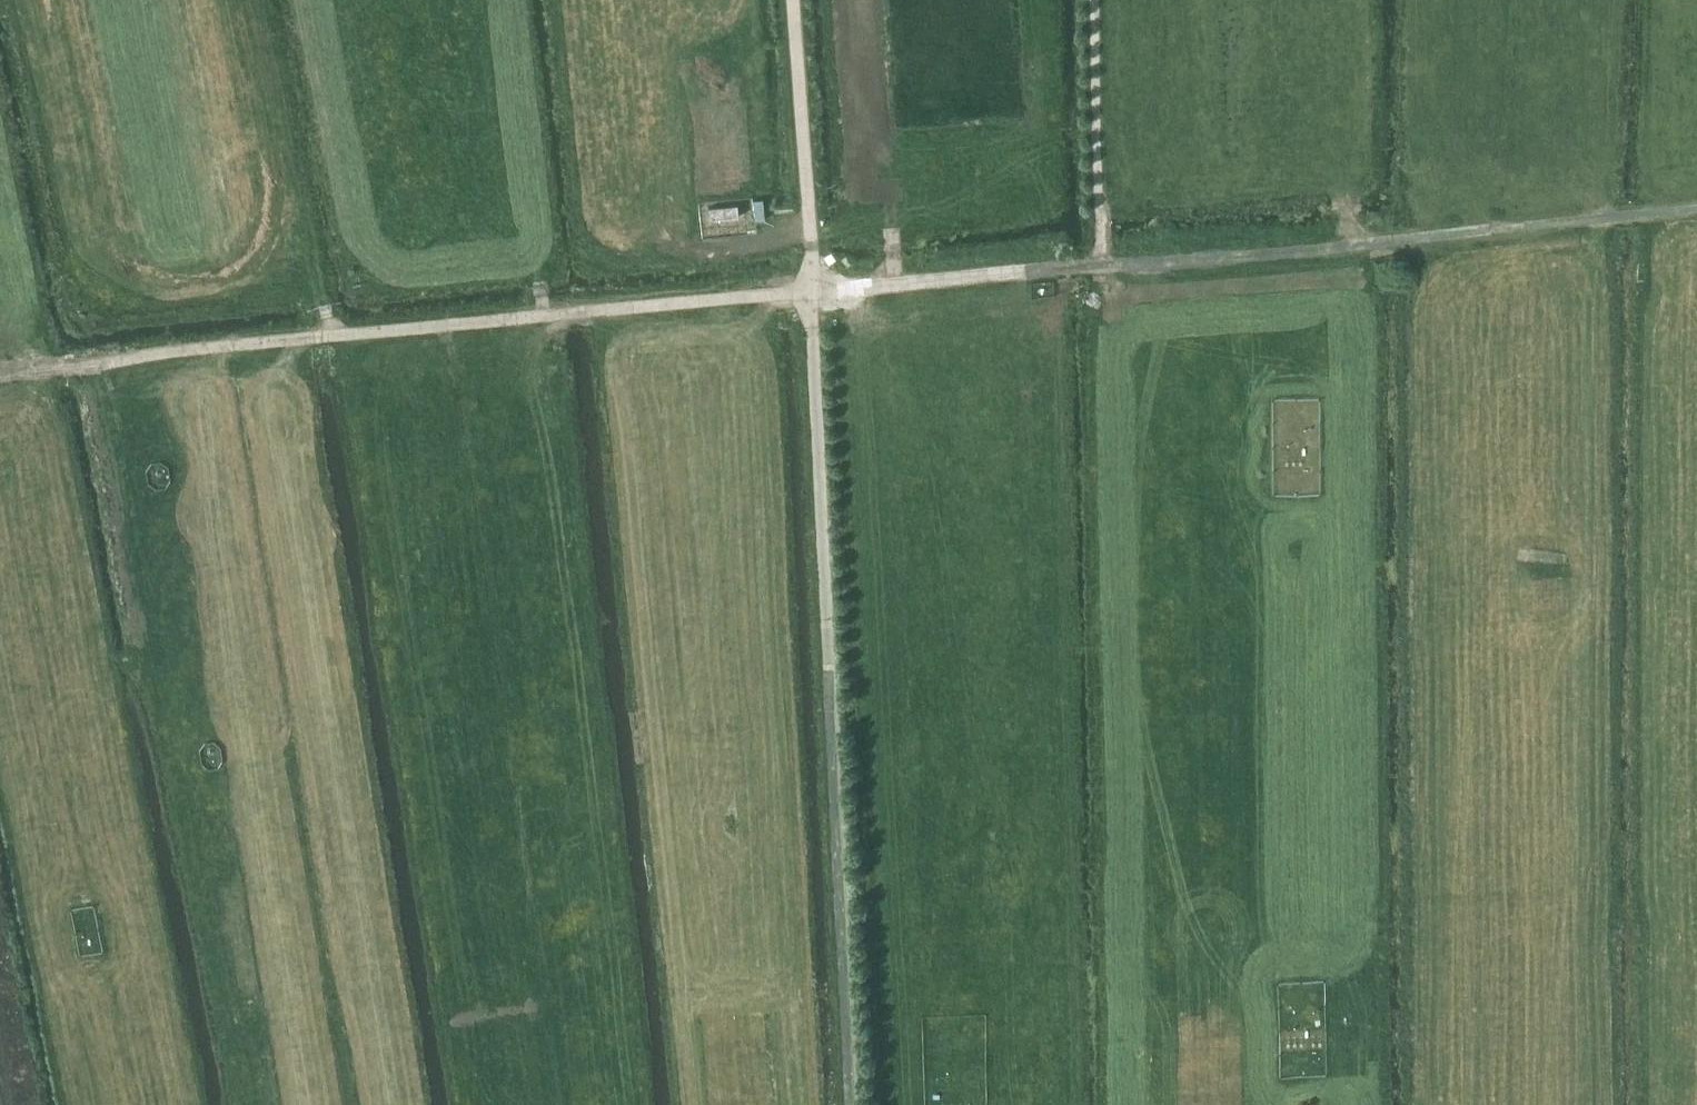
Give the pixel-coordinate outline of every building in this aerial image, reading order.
[(712,219),(738,216),(737,205),(710,208),(712,219)]
